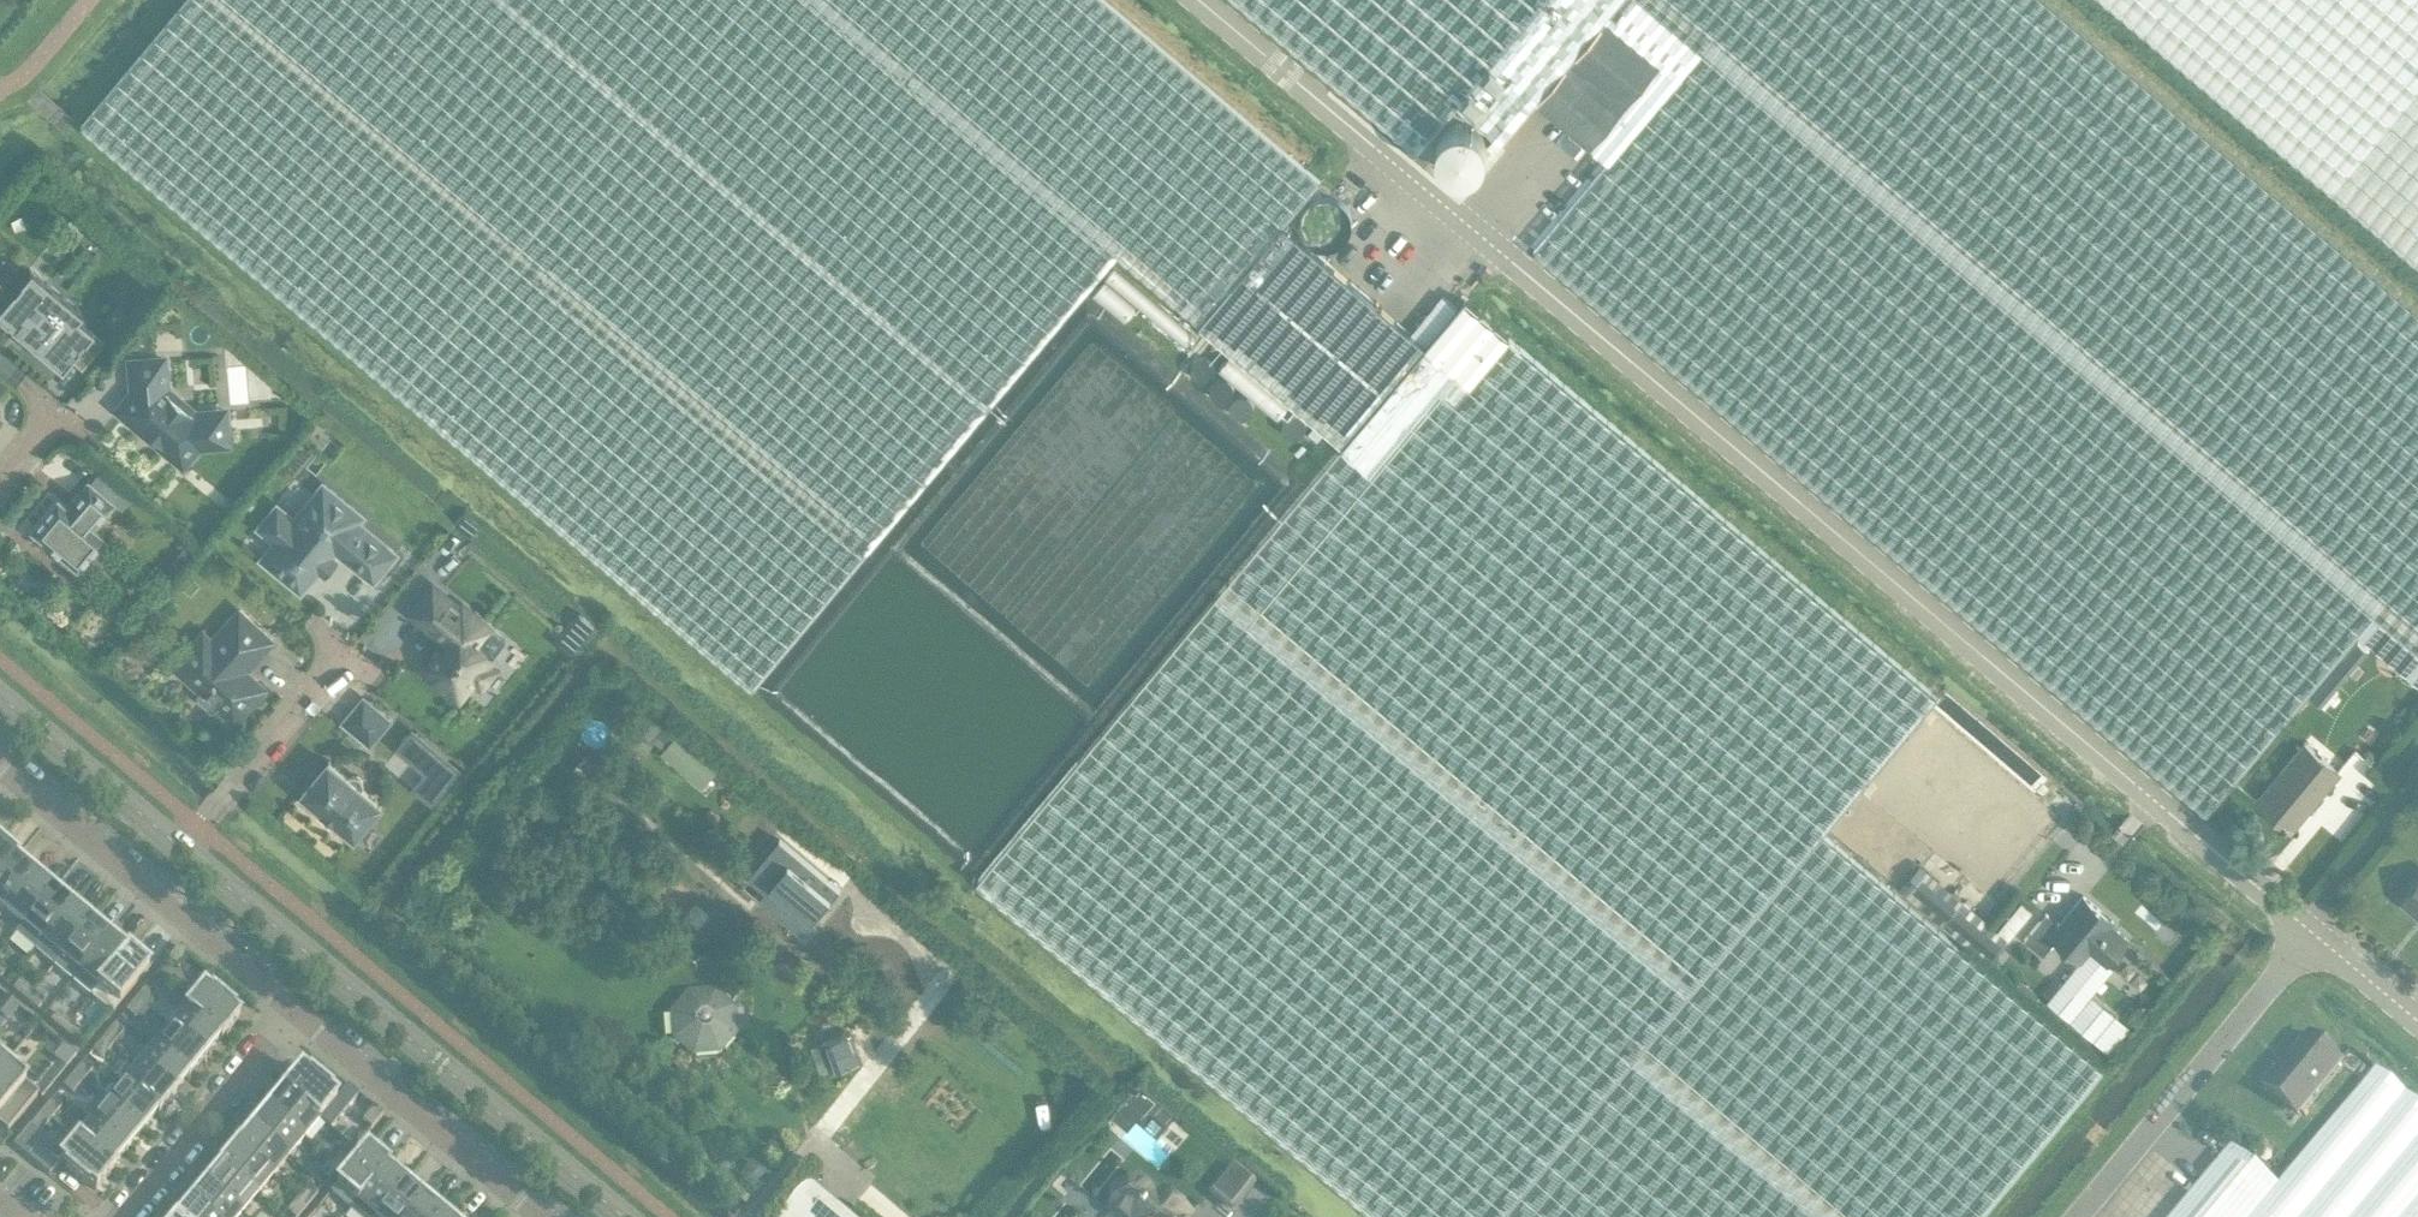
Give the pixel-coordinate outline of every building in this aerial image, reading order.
[(1201,324),(1284,224),(1320,180),(1104,0),(188,0),(82,127),(270,284),(753,689),(1117,255),(1201,324)] [(1418,152),(1458,105),(1549,0),(1237,0),(1418,152)] [(1606,18),(1620,0),(1549,0),(1458,105),(1502,143),(1536,102),(1606,18)] [(1606,18),(1678,81),(1608,162),(1534,250),(2207,814),(2353,639),(2359,632),(2417,681),(2417,313),(2045,0),(1620,0),(1606,18)] [(2417,265),(2417,0),(2104,0),(2417,265)] [(1678,81),(1606,18),(1536,102),(1608,162),(1678,81)] [(1284,224),(1201,324),(1344,442),(1351,433),(1375,453),(1487,320),(1462,299),(1426,342),(1284,224)] [(12,292),(0,282),(0,306),(12,292)] [(116,301),(102,318),(115,330),(130,313),(116,301)] [(1487,320),(1375,453),(1351,433),(1344,442),(979,878),(1382,1216),(1978,1216),(2102,1069),(1821,832),(1935,696),(1487,320)] [(128,348),(140,347),(139,335),(127,336),(128,348)] [(166,388),(164,359),(133,361),(135,390),(120,409),(124,412),(124,417),(135,426),(140,426),(144,429),(146,427),(162,440),(160,442),(163,445),(164,450),(175,460),(180,459),(184,462),(199,444),(221,442),(218,411),(196,413),(166,388)] [(87,480),(66,505),(56,497),(30,529),(76,568),(103,536),(93,528),(114,503),(87,480)] [(262,558),(301,589),(318,569),(319,570),(321,567),(320,566),(329,555),(330,557),(333,554),(331,553),(336,548),(374,580),(396,553),(357,521),(362,515),(323,483),(294,519),(292,517),(281,509),(265,530),(275,538),(274,538),(277,540),(262,558)] [(459,696),(474,678),(476,679),(478,680),(481,680),(483,680),(485,679),(487,678),(489,676),(490,674),(490,671),(490,669),(489,667),(488,665),(486,663),(493,655),(469,636),(481,621),(466,609),(464,611),(434,587),(413,613),(450,643),(443,651),(443,650),(441,650),(439,649),(437,650),(435,651),(434,652),(433,654),(433,656),(433,658),(434,659),(435,661),(430,668),(439,676),(437,678),(442,682),(442,685),(450,691),(452,690),(459,696)] [(240,610),(212,640),(200,630),(171,662),(185,674),(201,689),(198,693),(198,698),(211,710),(216,710),(219,706),(236,721),(259,695),(245,682),(245,670),(273,640),(240,610)] [(561,638),(571,646),(578,637),(565,626),(560,632),(561,638)] [(2365,649),(2353,639),(2308,694),(2319,703),(2365,649)] [(650,704),(625,734),(645,749),(654,738),(665,748),(662,752),(681,769),(682,768),(700,784),(717,766),(698,750),(698,749),(679,732),(678,733),(666,723),(669,719),(650,704)] [(381,730),(355,708),(344,721),(370,743),(381,730)] [(2293,831),(2342,772),(2306,742),(2257,801),(2293,831)] [(330,760),(328,762),(305,790),(303,792),(305,794),(305,793),(354,834),(356,836),(357,834),(357,833),(380,805),(381,806),(382,804),(380,802),(362,788),(364,782),(362,777),(358,774),(353,774),(349,777),(331,762),(332,762),(330,760)] [(454,777),(443,768),(436,775),(437,781),(445,788),(454,777)] [(780,840),(751,874),(769,889),(770,891),(809,923),(828,901),(825,898),(829,893),(833,896),(838,889),(839,890),(841,888),(780,837),(779,839),(780,840)] [(16,858),(0,845),(0,876),(16,858)] [(0,876),(0,905),(5,909),(33,876),(15,861),(17,859),(16,858),(0,876)] [(33,876),(5,909),(24,925),(51,891),(33,876)] [(2403,896),(2417,908),(2417,878),(2403,896)] [(24,925),(15,935),(34,950),(70,907),(51,891),(24,925)] [(2107,963),(2128,938),(2110,924),(2113,920),(2083,895),(2059,924),(2047,913),(2025,939),(2043,954),(2056,939),(2080,960),(2090,948),(2107,963)] [(1987,962),(2007,938),(1963,900),(1942,925),(1987,962)] [(70,907),(34,950),(53,966),(89,923),(70,907)] [(89,923),(53,966),(72,982),(108,939),(89,923)] [(108,939),(72,982),(91,997),(128,952),(127,951),(125,953),(108,939)] [(168,960),(177,968),(189,954),(180,946),(168,960)] [(128,952),(91,997),(111,1014),(119,1004),(148,969),(128,952)] [(13,989),(25,1000),(33,991),(20,981),(13,989)] [(146,986),(136,999),(145,1006),(155,994),(146,986)] [(187,1009),(222,1039),(239,1019),(232,1013),(233,1011),(212,993),(210,995),(203,989),(187,1009)] [(45,1001),(33,991),(25,1000),(37,1010),(45,1001)] [(722,1055),(737,1036),(735,1008),(717,993),(691,995),(674,1016),(676,1040),(696,1057),(722,1055)] [(135,1018),(145,1006),(136,999),(126,1011),(135,1018)] [(171,1028),(204,1056),(219,1038),(221,1040),(222,1039),(187,1009),(171,1028)] [(50,1021),(63,1031),(70,1022),(58,1012),(50,1021)] [(84,1034),(70,1022),(63,1031),(77,1043),(84,1034)] [(115,1024),(105,1036),(114,1044),(124,1032),(115,1024)] [(155,1047),(189,1074),(204,1056),(171,1028),(155,1047)] [(821,1043),(830,1070),(860,1059),(851,1032),(821,1043)] [(102,1058),(114,1044),(105,1036),(93,1051),(102,1058)] [(2297,1113),(2339,1061),(2307,1036),(2281,1068),(2277,1066),(2262,1085),(2297,1113)] [(140,1065),(175,1095),(176,1094),(174,1092),(189,1074),(155,1047),(140,1065)] [(84,1062),(73,1074),(82,1081),(92,1069),(84,1062)] [(4,1065),(0,1070),(0,1125),(7,1131),(39,1094),(4,1065)] [(124,1084),(159,1114),(175,1095),(140,1065),(124,1084)] [(2277,1186),(2251,1216),(2417,1216),(2417,1105),(2375,1069),(2277,1186)] [(284,1090),(319,1119),(330,1129),(358,1096),(347,1086),(336,1099),(329,1094),(330,1092),(309,1074),(308,1076),(300,1070),(284,1090)] [(72,1094),(82,1081),(73,1074),(63,1086),(72,1094)] [(108,1103),(142,1131),(156,1113),(158,1115),(159,1114),(124,1084),(108,1103)] [(319,1119),(284,1090),(283,1091),(285,1093),(270,1111),(304,1138),(319,1119)] [(93,1122),(126,1150),(142,1131),(108,1103),(99,1096),(84,1114),(93,1122)] [(52,1099),(42,1111),(51,1119),(61,1107),(52,1099)] [(371,1129),(382,1115),(374,1108),(362,1122),(371,1129)] [(39,1133),(51,1119),(42,1111),(30,1126),(39,1133)] [(255,1129),(288,1157),(304,1138),(270,1111),(255,1129)] [(77,1141),(112,1170),(114,1169),(111,1167),(126,1150),(93,1122),(77,1141)] [(237,1146),(272,1176),(288,1157),(255,1129),(240,1147),(238,1145),(237,1146)] [(112,1170),(77,1141),(69,1134),(52,1154),(67,1167),(66,1168),(87,1186),(89,1184),(96,1190),(112,1170)] [(59,1163),(37,1145),(28,1156),(49,1174),(59,1163)] [(221,1165),(256,1195),(272,1176),(237,1146),(221,1165)] [(2277,1186),(2230,1146),(2170,1216),(2251,1216),(2277,1186)] [(340,1148),(330,1160),(339,1167),(349,1155),(340,1148)] [(349,1210),(386,1166),(366,1150),(329,1194),(349,1210)] [(328,1180),(339,1167),(330,1160),(320,1172),(328,1180)] [(256,1195),(221,1165),(220,1167),(222,1168),(208,1186),(241,1214),(256,1195)] [(403,1184),(385,1170),(387,1167),(386,1166),(349,1210),(357,1216),(376,1216),(403,1184)] [(1129,1187),(1127,1186),(1125,1185),(1122,1185),(1120,1186),(1118,1187),(1116,1188),(1114,1190),(1114,1192),(1113,1194),(1113,1197),(1114,1199),(1115,1201),(1117,1203),(1111,1210),(1120,1216),(1187,1216),(1189,1214),(1165,1194),(1160,1200),(1135,1180),(1129,1187)] [(810,1183),(781,1216),(850,1216),(810,1183)] [(376,1216),(408,1216),(422,1200),(403,1184),(376,1216)] [(309,1185),(299,1197),(308,1205),(318,1193),(309,1185)] [(207,1216),(238,1216),(241,1214),(208,1186),(192,1205),(207,1216)] [(308,1205),(299,1197),(287,1212),(293,1216),(297,1216),(308,1205)] [(441,1216),(422,1200),(408,1216),(439,1216),(441,1216)] [(192,1205),(182,1216),(207,1216),(192,1205)]
